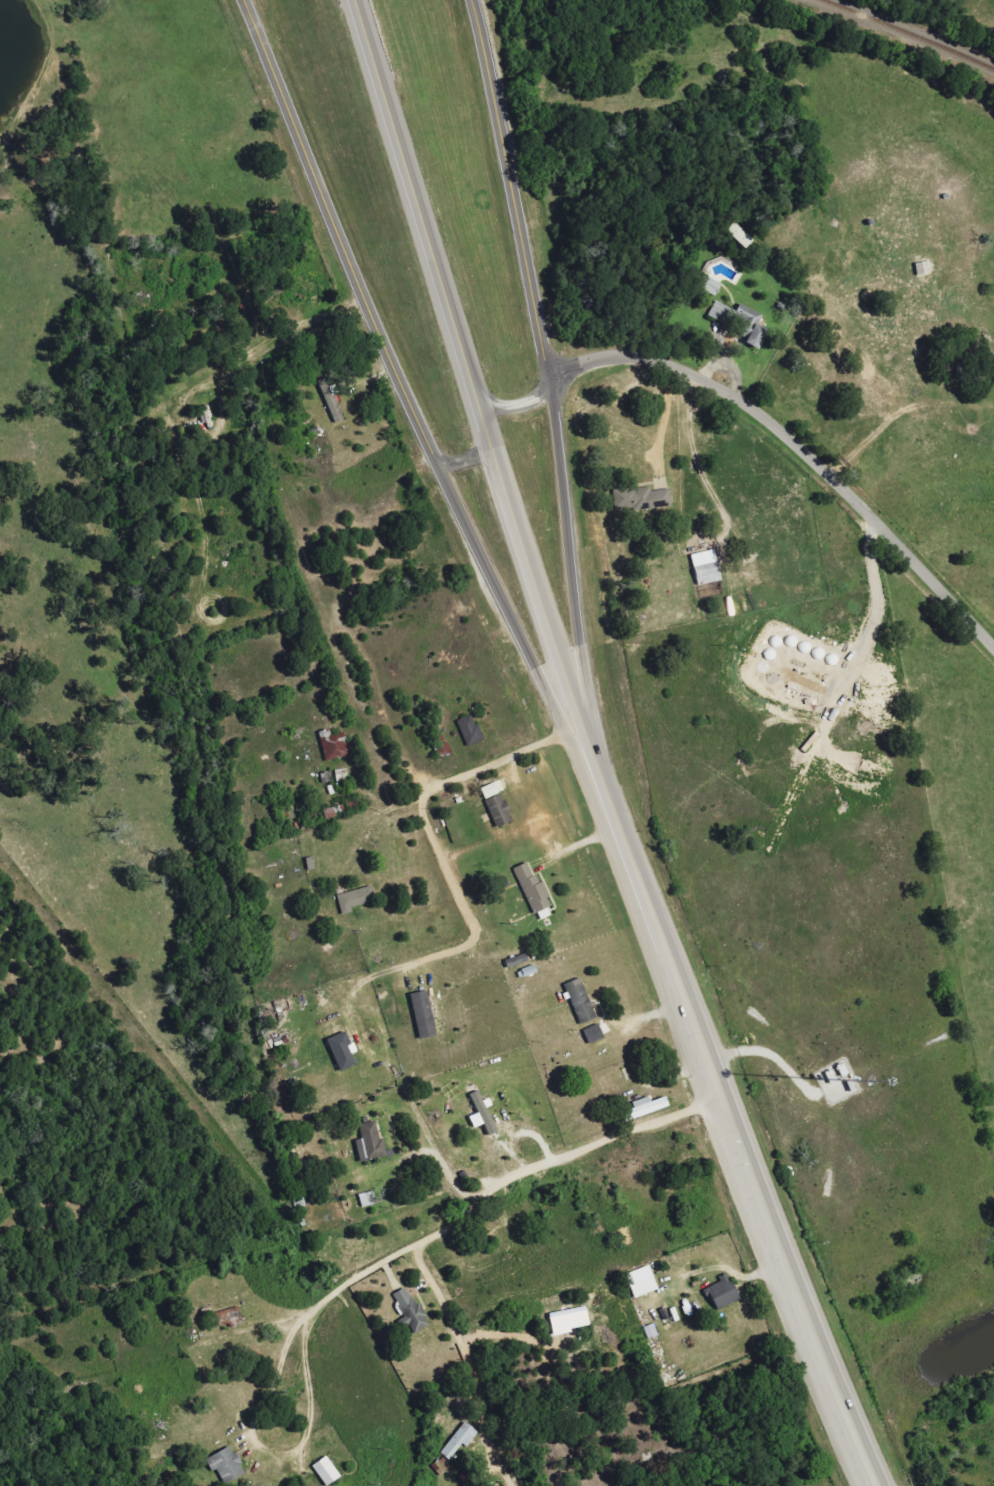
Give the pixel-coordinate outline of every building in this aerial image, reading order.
[(755,241),(736,222),(727,231),(746,250),(755,241)] [(723,286),(709,276),(701,288),(716,297),(723,286)] [(709,317),(729,326),(737,311),(717,301),(709,317)] [(771,331),(760,325),(765,316),(742,304),(736,317),(756,328),(748,343),(761,350),(771,331)] [(336,396),(341,394),(337,385),(332,387),(329,378),(320,381),(336,424),(346,421),(336,396)] [(673,506),(671,489),(653,492),(652,487),(614,492),(617,514),(673,506)] [(700,587),(724,581),(716,550),(692,556),(700,587)] [(484,742),(475,716),(459,721),(467,748),(484,742)] [(320,733),(328,761),(351,755),(345,733),(332,736),(331,730),(320,733)] [(336,771),(338,783),(350,781),(348,769),(336,771)] [(487,801),(498,829),(515,822),(504,794),(487,801)] [(516,868),(539,922),(555,915),(532,862),(516,868)] [(342,915),(353,913),(352,908),(375,904),(373,889),(339,894),(342,915)] [(583,1026),(599,1020),(582,979),(566,985),(583,1026)] [(429,992),(412,995),(422,1040),(439,1036),(429,992)] [(606,1039),(600,1024),(585,1030),(591,1045),(606,1039)] [(358,1065),(350,1047),(353,1046),(347,1032),(328,1041),(342,1072),(358,1065)] [(489,1109),(494,1107),(491,1099),(485,1101),(480,1091),(471,1095),(479,1114),(471,1118),(475,1129),(486,1125),(491,1137),(500,1133),(489,1109)] [(652,1103),(651,1098),(633,1103),(635,1110),(623,1114),(626,1123),(671,1108),(668,1097),(652,1103)] [(363,1140),(357,1142),(362,1163),(387,1157),(379,1121),(360,1126),(363,1140)] [(637,1300),(660,1290),(650,1266),(627,1275),(637,1300)] [(741,1301),(731,1274),(720,1278),(722,1283),(708,1289),(716,1311),(741,1301)] [(409,1287),(392,1297),(408,1328),(411,1326),(416,1335),(431,1327),(409,1287)] [(243,1318),(240,1307),(217,1314),(220,1324),(243,1318)] [(478,1432),(466,1422),(441,1453),(453,1463),(478,1432)] [(208,1459),(214,1473),(219,1471),(226,1485),(247,1476),(234,1448),(208,1459)] [(325,1485),(330,1485),(342,1480),(329,1458),(314,1466),(325,1485)] [(433,1468),(441,1477),(452,1467),(443,1458),(433,1468)]
